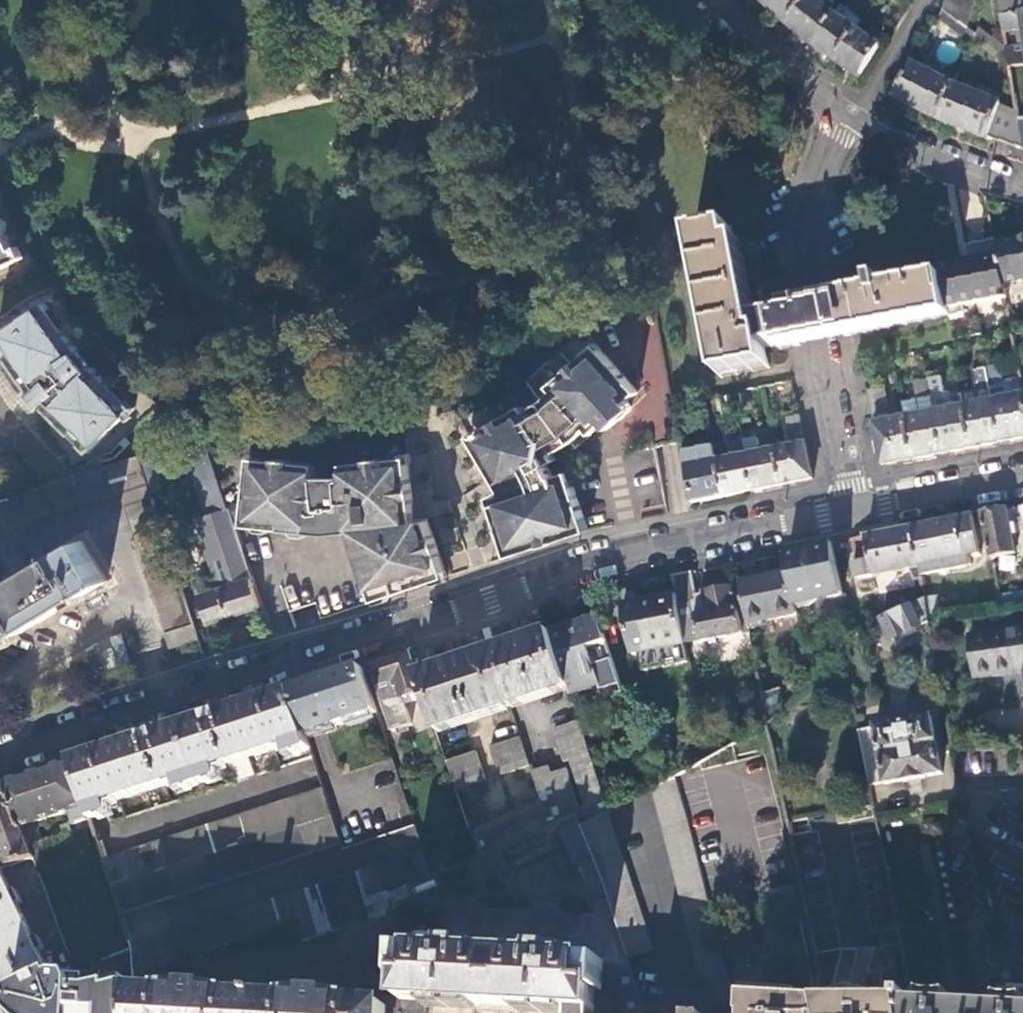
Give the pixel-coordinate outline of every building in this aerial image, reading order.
[(761,2),(786,24),(806,0),(763,0),(761,2)] [(786,24),(811,45),(835,14),(818,0),(806,0),(786,24)] [(968,29),(974,6),(955,0),(946,0),(942,11),(968,29)] [(1002,15),(1022,12),(1022,0),(999,0),(1002,15)] [(835,14),(811,45),(834,61),(857,29),(843,19),(849,11),(842,5),(835,14)] [(863,20),(849,11),(843,19),(857,29),(863,20)] [(942,11),(938,18),(972,44),(975,40),(977,35),(968,29),(942,11)] [(1002,15),(1005,32),(1022,30),(1022,12),(1002,15)] [(857,29),(834,61),(859,77),(879,44),(857,29)] [(1010,63),(1007,47),(979,31),(977,35),(975,40),(1010,63)] [(1007,47),(1010,63),(1010,67),(1022,65),(1022,46),(1007,47)] [(893,98),(937,121),(954,85),(912,64),(893,98)] [(937,121),(985,140),(986,138),(1022,152),(1022,148),(1019,120),(1018,114),(998,108),(999,104),(954,85),(937,121)] [(17,261),(3,233),(5,228),(5,225),(4,220),(0,218),(0,269),(17,261)] [(780,350),(802,346),(794,306),(755,313),(741,242),(733,243),(730,228),(692,236),(721,378),(769,368),(765,349),(779,347),(780,350)] [(994,240),(966,246),(969,262),(976,304),(1005,298),(1003,287),(995,245),(994,240)] [(995,245),(1003,287),(1022,284),(1022,248),(1017,250),(1015,241),(995,245)] [(976,304),(969,262),(939,268),(941,278),(949,316),(963,313),(962,307),(976,304)] [(814,302),(794,306),(802,346),(821,342),(949,316),(941,278),(881,290),(879,281),(871,282),(873,291),(814,302)] [(89,445),(134,402),(126,394),(126,390),(118,381),(114,382),(93,362),(89,364),(76,348),(79,346),(62,322),(63,317),(56,307),(52,307),(47,299),(0,332),(0,341),(25,378),(35,380),(39,378),(57,400),(54,404),(56,413),(89,445)] [(470,437),(500,491),(490,497),(510,555),(588,529),(569,472),(555,477),(549,463),(555,460),(553,454),(573,445),(588,430),(592,433),(599,428),(604,424),(609,428),(633,408),(627,402),(631,398),(638,393),(596,344),(550,386),(554,391),(528,412),(524,406),(470,437)] [(877,362),(864,365),(867,380),(881,378),(877,362)] [(1021,378),(1005,381),(1002,366),(988,370),(1002,443),(1022,439),(1022,391),(1021,378)] [(1002,443),(988,370),(973,372),(979,405),(964,408),(972,449),(1002,443)] [(972,449),(964,408),(950,411),(943,378),(928,381),(943,455),(972,449)] [(905,420),(914,461),(943,455),(928,381),(914,384),(920,416),(905,420)] [(868,394),(883,467),(914,461),(905,420),(891,422),(884,390),(868,394)] [(917,403),(903,405),(905,420),(920,416),(917,403)] [(782,487),(813,480),(800,417),(783,421),(789,448),(775,451),(782,487)] [(753,493),(782,487),(775,451),(761,454),(758,444),(744,447),(753,493)] [(207,446),(186,452),(208,517),(216,515),(239,583),(200,596),(209,625),(261,609),(226,502),(219,482),(207,446)] [(713,446),(682,452),(692,505),(724,498),(716,463),(713,446)] [(753,493),(744,447),(729,450),(731,460),(716,463),(724,498),(753,493)] [(163,491),(151,455),(140,459),(151,494),(160,522),(178,516),(168,489),(163,491)] [(375,599),(446,578),(427,518),(414,519),(413,510),(407,458),(344,463),(343,477),(317,476),(316,463),(252,457),(247,525),(326,533),(352,530),(375,599)] [(121,494),(166,630),(193,623),(160,522),(151,494),(140,459),(0,501),(0,531),(121,494)] [(983,514),(985,527),(991,558),(1016,553),(1007,509),(983,514)] [(912,528),(921,577),(982,565),(980,555),(972,516),(949,520),(912,528)] [(921,577),(912,528),(883,533),(853,539),(858,566),(855,567),(855,570),(857,580),(912,569),(914,581),(921,579),(921,577)] [(0,591),(0,646),(33,626),(107,582),(84,541),(0,591)] [(832,543),(834,555),(841,554),(839,542),(832,543)] [(827,599),(843,596),(834,555),(832,543),(821,546),(806,557),(787,560),(796,611),(809,608),(814,594),(827,599)] [(750,633),(748,624),(745,608),(739,609),(734,585),(703,591),(705,599),(697,600),(692,572),(672,576),(676,595),(686,645),(750,633)] [(748,624),(795,615),(787,574),(740,582),(745,608),(748,624)] [(633,654),(686,645),(676,595),(623,606),(633,654)] [(928,615),(939,614),(937,596),(925,599),(928,615)] [(911,605),(882,619),(892,640),(929,622),(928,615),(925,599),(911,605)] [(620,684),(597,617),(551,633),(568,686),(571,695),(600,686),(601,690),(620,684)] [(193,623),(166,630),(172,648),(198,641),(193,623)] [(969,635),(975,675),(1022,670),(1022,679),(1022,629),(969,635)] [(568,686),(551,633),(491,653),(510,706),(515,704),(568,686)] [(418,677),(410,652),(393,657),(370,665),(392,731),(412,725),(404,700),(424,694),(418,677)] [(510,706),(491,653),(418,677),(424,694),(436,730),(510,706)] [(377,712),(362,668),(328,679),(292,691),(306,735),(377,712)] [(306,735),(292,691),(214,716),(151,737),(72,763),(89,820),(90,821),(110,814),(108,804),(179,781),(183,790),(220,778),(217,768),(229,764),(274,750),(287,745),(291,755),(311,749),(306,735)] [(784,709),(781,691),(762,695),(768,726),(784,709)] [(943,773),(932,717),(914,720),(915,721),(893,725),(893,724),(858,731),(869,788),(902,781),(903,783),(925,779),(925,777),(943,773)] [(608,812),(610,811),(580,722),(554,730),(564,762),(570,760),(586,807),(580,808),(567,770),(552,775),(549,768),(533,773),(542,800),(552,827),(577,815),(582,825),(608,812)] [(786,822),(768,726),(708,759),(690,769),(675,777),(712,919),(732,914),(733,918),(773,909),(772,904),(786,901),(775,841),(789,839),(786,822)] [(530,765),(521,738),(491,748),(500,775),(530,765)] [(690,769),(708,759),(706,747),(687,758),(690,769)] [(477,753),(447,762),(457,790),(486,779),(477,753)] [(89,820),(72,763),(45,771),(4,785),(27,847),(41,842),(39,836),(35,824),(72,812),(76,824),(89,820)] [(712,919),(675,777),(656,788),(654,789),(699,969),(724,963),(712,919)] [(4,785),(0,786),(0,841),(7,859),(10,866),(31,858),(27,847),(4,785)] [(122,915),(341,844),(324,789),(103,862),(113,894),(114,894),(122,915)] [(480,859),(552,827),(542,800),(471,833),(480,859)] [(876,819),(873,807),(786,822),(789,839),(801,898),(812,956),(845,948),(876,950),(900,944),(876,819)] [(654,950),(608,812),(582,825),(628,959),(654,950)] [(582,825),(577,815),(552,827),(480,859),(474,862),(472,895),(443,893),(440,953),(401,951),(399,982),(405,983),(404,997),(387,1004),(388,1008),(391,1012),(507,1012),(508,1010),(558,1012),(624,1012),(619,999),(641,1001),(628,959),(582,825)] [(90,821),(89,820),(76,824),(68,827),(70,832),(91,824),(90,821)] [(55,830),(39,836),(41,842),(57,836),(55,830)] [(786,901),(801,898),(789,839),(775,841),(786,901)] [(410,887),(433,877),(428,862),(425,851),(131,946),(132,968),(154,969),(296,924),(303,942),(350,927),(355,937),(417,903),(410,887)] [(439,875),(446,872),(441,857),(428,862),(433,877),(439,875)] [(10,866),(7,859),(0,861),(0,869),(1,869),(10,866)] [(11,998),(53,980),(1,869),(0,869),(0,974),(11,998)] [(417,903),(443,893),(445,892),(439,875),(433,877),(410,887),(417,903)] [(724,963),(699,969),(722,1003),(733,999),(724,963)] [(80,989),(79,985),(78,981),(61,981),(57,983),(53,980),(11,998),(18,1007),(10,1012),(11,1012),(80,1012),(80,989)] [(134,995),(133,983),(96,983),(96,985),(79,985),(80,989),(80,1012),(135,1012),(134,995)] [(388,1008),(335,1005),(335,997),(311,996),(311,1005),(265,1002),(265,998),(258,997),(258,1002),(213,999),(214,992),(189,991),(189,999),(134,995),(135,1012),(391,1012),(388,1008)] [(641,1001),(619,999),(624,1012),(645,1012),(641,1001)] [(825,1005),(754,1001),(753,1007),(753,1012),(827,1012),(825,1005)] [(914,1007),(844,1005),(825,1005),(827,1012),(915,1012),(914,1007)]
